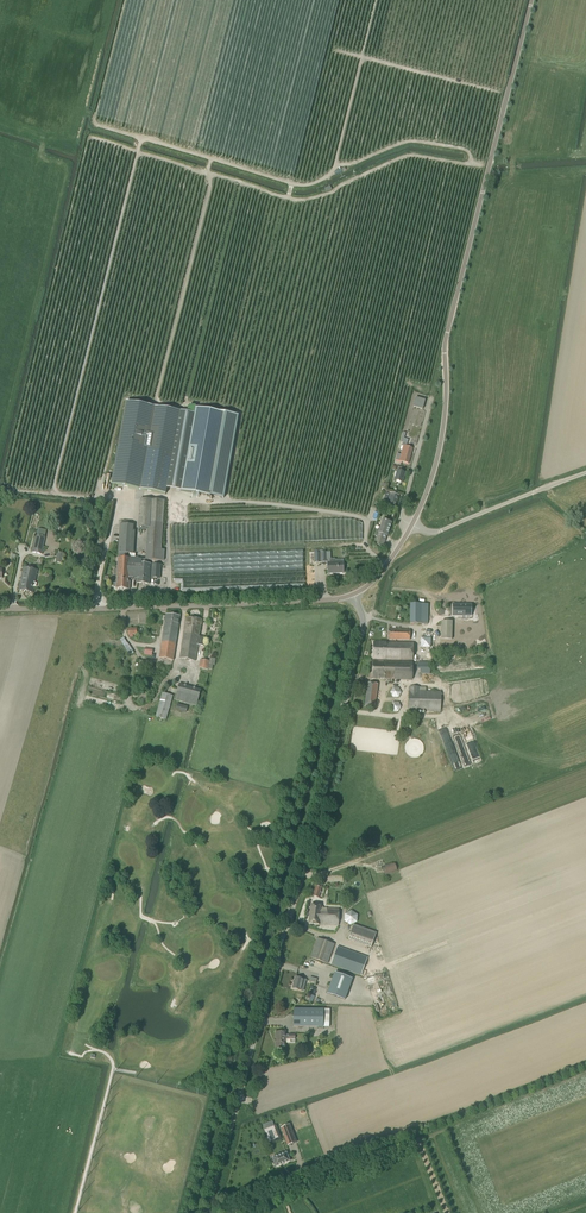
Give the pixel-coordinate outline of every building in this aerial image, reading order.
[(423,409),(425,400),(416,397),(414,407),(423,409)] [(180,411),(125,402),(111,485),(165,494),(180,411)] [(188,449),(180,491),(210,496),(225,413),(196,407),(190,437),(184,436),(182,448),(188,449)] [(401,455),(398,454),(397,454),(396,460),(409,463),(413,448),(406,446),(407,444),(408,440),(404,438),(406,433),(403,432),(402,435),(401,442),(403,443),(402,445),(403,446),(401,455)] [(403,483),(405,473),(397,471),(394,480),(403,483)] [(386,505),(396,508),(399,496),(390,493),(386,505)] [(164,501),(140,500),(138,530),(150,531),(148,560),(164,561),(164,550),(161,550),(164,501)] [(375,536),(377,537),(375,544),(383,547),(387,536),(392,523),(383,520),(380,531),(377,530),(375,536)] [(133,525),(120,525),(117,569),(114,569),(113,575),(117,576),(116,583),(114,583),(113,588),(116,588),(116,589),(129,590),(130,578),(131,559),(133,525)] [(43,547),(45,538),(36,535),(32,552),(42,555),(44,547),(43,547)] [(315,553),(314,553),(315,563),(321,563),(326,562),(326,553),(321,553),(315,553)] [(142,560),(131,559),(130,578),(137,578),(137,583),(149,584),(150,564),(142,564),(142,560)] [(330,562),(327,562),(328,574),(343,573),(343,560),(335,560),(335,559),(330,560),(330,562)] [(161,565),(152,564),(151,578),(160,578),(161,565)] [(37,571),(23,568),(21,578),(23,579),(22,583),(20,582),(18,590),(33,593),(34,588),(32,587),(33,582),(35,582),(37,571)] [(428,624),(428,604),(411,604),(410,624),(428,624)] [(471,605),(454,605),(454,615),(471,615),(471,605)] [(166,614),(164,624),(159,659),(173,661),(180,616),(166,614)] [(186,617),(185,624),(180,659),(195,661),(198,643),(203,643),(204,637),(199,636),(201,619),(186,617)] [(442,621),(441,639),(452,639),(452,621),(442,621)] [(133,638),(133,637),(133,636),(136,635),(136,629),(128,630),(128,636),(129,636),(129,638),(133,638)] [(410,640),(410,630),(389,629),(389,639),(410,640)] [(130,655),(134,652),(124,637),(121,639),(130,655)] [(433,638),(421,638),(421,650),(432,650),(433,638)] [(414,660),(415,643),(374,642),(373,659),(414,660)] [(144,654),(152,655),(153,649),(146,647),(144,654)] [(214,665),(215,659),(210,658),(209,661),(200,659),(199,668),(208,669),(212,669),(213,665),(214,665)] [(151,663),(139,661),(138,669),(149,671),(151,663)] [(372,678),(393,679),(413,679),(414,662),(373,661),(372,678)] [(431,673),(431,662),(418,662),(418,673),(431,673)] [(375,708),(378,685),(368,683),(365,707),(375,708)] [(196,706),(201,690),(179,684),(175,700),(196,706)] [(401,697),(401,687),(392,687),(392,696),(401,697)] [(440,711),(441,692),(419,691),(419,687),(409,687),(409,691),(408,710),(440,711)] [(166,720),(173,695),(163,693),(156,717),(166,720)] [(391,702),(392,706),(394,706),(396,712),(401,710),(399,701),(391,702)] [(186,713),(187,707),(177,704),(176,710),(186,713)] [(459,725),(451,727),(459,752),(464,750),(465,752),(460,754),(464,767),(471,765),(459,725)] [(477,748),(470,750),(474,764),(482,761),(477,748)] [(394,862),(382,867),(385,875),(397,870),(394,862)] [(317,883),(316,886),(312,896),(318,898),(322,884),(317,883)] [(338,926),(339,909),(321,908),(321,906),(311,905),(309,924),(319,925),(338,926)] [(351,910),(345,914),(344,921),(351,925),(357,922),(358,915),(351,910)] [(348,939),(371,948),(377,932),(354,924),(348,939)] [(327,964),(334,945),(317,938),(310,957),(327,964)] [(368,958),(347,950),(337,947),(331,965),(347,971),(361,976),(368,958)] [(352,979),(334,973),(327,994),(345,1001),(352,979)] [(302,991),(305,980),(295,977),(292,988),(302,991)] [(330,1009),(323,1009),(293,1009),(293,1027),(329,1027),(330,1009)] [(295,1034),(285,1034),(285,1032),(275,1032),(275,1040),(277,1040),(277,1048),(285,1048),(285,1040),(295,1040),(295,1034)] [(288,1146),(296,1142),(290,1124),(281,1128),(288,1146)] [(275,1167),(290,1161),(286,1152),(272,1158),(275,1167)]
